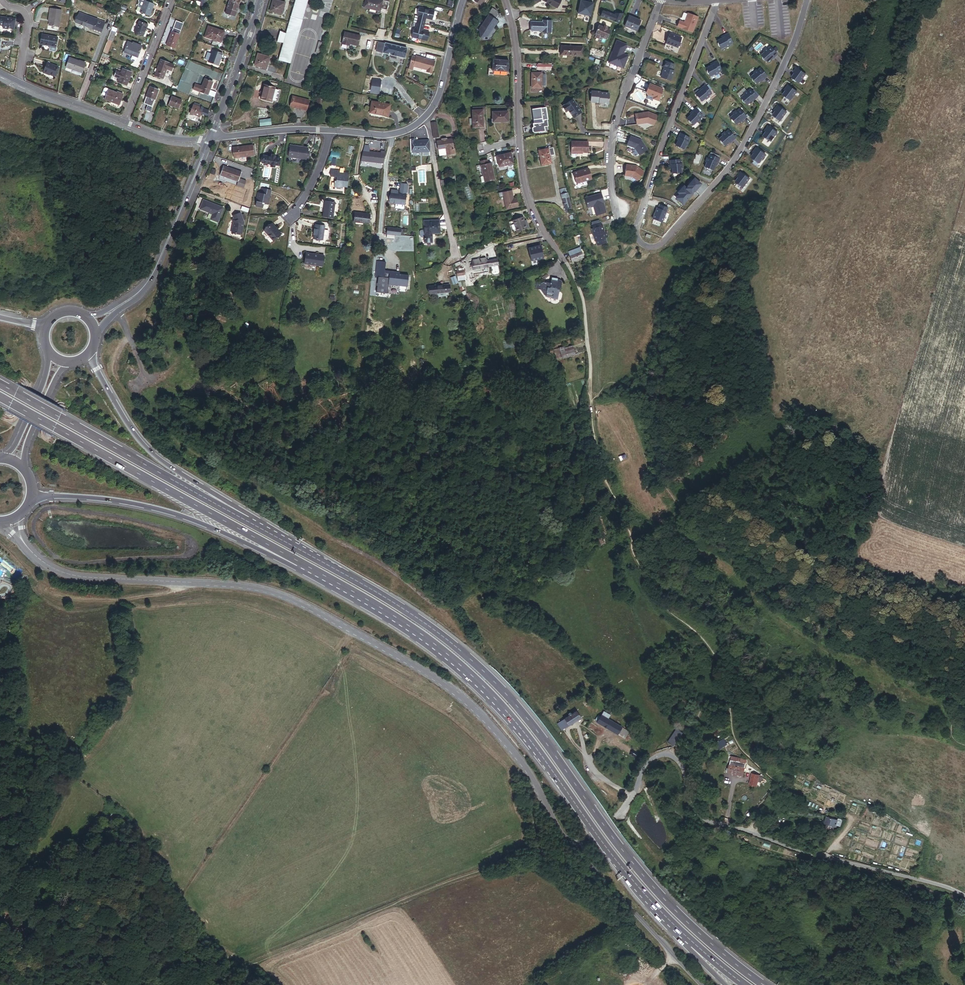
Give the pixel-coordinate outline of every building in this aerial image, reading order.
[(154,2),(149,0),(144,0),(142,6),(140,10),(150,14),(154,2)] [(240,3),(231,0),(230,0),(227,8),(226,13),(235,16),(237,11),(240,3)] [(283,9),(285,3),(275,0),(273,0),(270,11),(281,14),(283,9)] [(302,20),(308,0),(295,0),(290,17),(302,20)] [(387,10),(389,2),(382,1),(379,0),(365,0),(363,7),(377,10),(377,8),(380,9),(387,10)] [(593,15),(595,3),(579,1),(577,13),(593,15)] [(47,24),(57,25),(60,9),(49,7),(48,11),(49,12),(48,20),(47,24)] [(426,18),(433,19),(435,11),(419,7),(417,15),(419,16),(417,22),(417,23),(424,24),(426,18)] [(100,30),(104,20),(78,10),(74,21),(100,30)] [(488,35),(492,27),(497,20),(487,14),(477,30),(478,31),(481,37),(488,35)] [(12,26),(14,17),(0,15),(0,24),(1,24),(1,27),(7,27),(7,25),(12,26)] [(278,60),(289,63),(302,20),(290,17),(285,34),(283,43),(278,60)] [(540,29),(549,30),(550,18),(542,17),(542,19),(529,18),(528,26),(540,27),(540,29)] [(135,30),(143,33),(147,22),(139,19),(135,30)] [(701,24),(690,20),(686,29),(682,28),(680,33),(695,39),(701,24)] [(644,26),(632,21),(628,31),(639,36),(644,26)] [(430,32),(423,30),(424,24),(417,23),(416,29),(414,28),(412,37),(428,41),(430,32)] [(609,38),(612,29),(608,28),(609,26),(606,25),(605,26),(601,25),(597,34),(598,34),(602,35),(609,38)] [(213,38),(221,41),(225,32),(209,26),(205,37),(212,40),(213,38)] [(180,35),(181,31),(174,28),(172,32),(169,40),(170,40),(168,45),(175,48),(180,35)] [(54,46),(56,35),(40,32),(39,42),(49,44),(48,49),(53,50),(54,49),(55,46),(54,46)] [(276,42),(283,43),(285,34),(283,33),(283,32),(282,32),(280,32),(276,42)] [(349,43),(358,45),(360,36),(344,32),(341,43),(347,45),(348,43),(349,43)] [(681,52),(685,42),(673,38),(669,48),(681,52)] [(124,50),(137,55),(141,44),(132,40),(131,42),(128,41),(124,50)] [(735,50),(730,40),(726,42),(727,43),(724,45),(719,48),(724,56),(728,54),(728,55),(732,53),(731,52),(735,50)] [(376,51),(405,58),(407,48),(378,41),(376,51)] [(563,54),(585,55),(585,46),(564,45),(563,54)] [(627,73),(631,60),(626,58),(630,49),(620,45),(613,63),(615,64),(614,68),(627,73)] [(137,55),(124,50),(123,50),(121,54),(134,59),(136,59),(137,55)] [(208,62),(218,66),(223,53),(213,50),(211,54),(209,61),(208,62)] [(763,62),(769,69),(773,65),(776,63),(777,64),(780,62),(772,53),(769,56),(769,55),(766,58),(766,59),(763,62)] [(254,65),(265,68),(269,57),(257,54),(254,65)] [(86,62),(70,56),(66,65),(73,68),(83,71),(86,62)] [(432,73),(435,62),(416,57),(413,67),(427,70),(427,72),(432,73)] [(163,79),(167,69),(171,70),(174,65),(161,59),(157,69),(155,68),(154,71),(156,72),(155,75),(163,79)] [(42,70),(53,75),(53,73),(56,67),(57,65),(46,60),(42,70)] [(507,72),(508,72),(509,61),(493,60),(492,71),(494,71),(507,72)] [(535,70),(548,69),(547,62),(534,63),(535,70)] [(668,70),(665,80),(675,84),(679,74),(676,73),(678,67),(670,64),(668,70)] [(118,78),(127,81),(129,76),(131,72),(132,68),(131,68),(128,67),(124,65),(123,65),(121,69),(119,75),(118,78)] [(719,68),(715,70),(716,71),(713,72),(708,75),(712,83),(717,81),(717,82),(721,80),(720,79),(724,78),(721,72),(719,68)] [(543,73),(533,73),(533,88),(543,88),(543,86),(547,86),(547,74),(543,74),(543,73)] [(752,84),(759,91),(763,87),(765,85),(766,86),(769,83),(762,75),(759,78),(758,77),(755,80),(756,80),(752,84)] [(797,80),(794,84),(802,90),(808,81),(804,78),(804,79),(799,75),(796,79),(797,80)] [(216,92),(210,90),(213,82),(209,80),(210,78),(206,76),(205,79),(202,86),(200,91),(215,97),(216,92)] [(379,88),(380,80),(372,78),(370,87),(379,88)] [(118,89),(110,86),(110,84),(106,83),(103,91),(107,92),(106,95),(112,97),(111,100),(120,104),(122,103),(124,97),(122,96),(124,90),(118,88),(118,89)] [(278,100),(281,92),(280,91),(277,90),(277,89),(275,88),(264,85),(262,92),(261,94),(260,98),(263,99),(263,101),(272,103),(273,101),(274,101),(274,100),(277,101),(278,100)] [(152,106),(159,90),(150,86),(144,103),(149,105),(152,106)] [(654,86),(650,95),(651,97),(658,100),(657,101),(662,103),(667,92),(654,86)] [(603,93),(595,92),(594,103),(602,104),(611,105),(612,94),(603,94),(603,93)] [(708,93),(707,92),(704,95),(705,96),(702,98),(698,101),(704,108),(708,105),(708,106),(711,104),(711,103),(714,101),(711,96),(708,93)] [(795,97),(790,93),(787,96),(788,97),(785,102),(793,107),(800,99),(796,96),(795,97)] [(169,105),(179,108),(182,99),(173,95),(169,105)] [(306,112),(309,101),(293,96),(289,107),(306,112)] [(743,104),(749,112),(753,108),(756,106),(756,107),(760,104),(752,96),(749,99),(748,98),(746,100),(746,101),(743,104)] [(576,100),(565,107),(569,112),(571,111),(576,119),(585,113),(576,100)] [(200,117),(201,115),(202,113),(207,116),(209,110),(198,106),(198,104),(195,102),(194,105),(194,104),(190,113),(199,116),(200,117)] [(389,116),(391,105),(372,102),(370,113),(389,116)] [(483,114),(487,113),(486,105),(473,107),(474,118),(470,118),(471,124),(475,124),(475,127),(487,126),(485,117),(484,117),(483,114)] [(549,119),(548,108),(534,109),(536,123),(537,123),(537,125),(536,125),(534,127),(535,130),(536,132),(546,130),(546,126),(549,126),(549,120),(549,119)] [(495,120),(511,119),(510,110),(495,111),(495,120)] [(651,113),(638,115),(639,125),(650,124),(656,126),(660,117),(651,113)] [(785,117),(780,113),(777,117),(778,118),(775,122),(783,128),(790,119),(785,116),(785,117)] [(697,115),(694,118),(695,119),(693,121),(689,125),(696,132),(699,129),(700,129),(703,127),(702,126),(705,123),(697,115)] [(732,124),(738,131),(742,128),(745,126),(746,127),(749,124),(742,116),(738,118),(735,120),(736,121),(732,124)] [(775,138),(770,134),(767,138),(769,139),(766,143),(774,149),(780,140),(776,137),(775,138)] [(633,135),(630,144),(637,147),(642,154),(650,148),(644,139),(633,135)] [(721,146),(727,153),(731,149),(734,147),(735,148),(738,145),(730,137),(727,140),(727,139),(724,142),(721,146)] [(411,152),(431,152),(431,141),(415,141),(415,139),(411,139),(411,152)] [(682,140),(680,144),(682,144),(680,147),(678,152),(686,157),(688,152),(689,153),(691,149),(690,149),(692,145),(682,140)] [(440,158),(455,156),(454,149),(457,148),(456,141),(452,141),(438,143),(440,158)] [(591,153),(591,143),(574,143),(574,156),(575,157),(580,157),(582,156),(582,154),(582,153),(585,153),(591,153)] [(252,156),(250,146),(231,149),(232,158),(252,156)] [(304,160),(305,157),(305,152),(306,149),(288,146),(287,158),(304,160)] [(547,162),(551,162),(550,156),(555,155),(553,148),(539,150),(541,165),(547,164),(547,162)] [(385,165),(387,153),(382,153),(382,154),(375,154),(371,153),(371,149),(366,149),(363,162),(385,165)] [(503,166),(517,163),(514,152),(500,155),(503,166)] [(763,159),(758,156),(755,159),(757,160),(754,164),(761,170),(768,161),(764,158),(763,159)] [(273,167),(277,167),(279,160),(277,160),(277,159),(272,158),(273,157),(270,157),(269,159),(261,158),(260,165),(269,166),(269,168),(273,169),(273,167)] [(492,165),(491,160),(484,161),(487,177),(485,178),(485,181),(486,182),(498,179),(495,165),(492,165)] [(707,174),(716,177),(718,172),(719,169),(720,170),(722,166),(712,162),(710,165),(709,165),(707,169),(709,169),(707,174)] [(639,165),(629,164),(628,174),(635,175),(640,179),(646,171),(639,165)] [(237,179),(239,173),(222,166),(218,175),(236,182),(237,179)] [(672,172),(674,171),(674,174),(674,180),(684,179),(683,174),(685,174),(684,170),(683,171),(683,166),(672,167),(672,172)] [(592,169),(576,174),(579,184),(595,180),(592,169)] [(340,190),(344,191),(346,177),(342,176),(341,178),(337,177),(337,174),(328,173),(327,180),(331,180),(334,181),(333,185),(332,185),(331,191),(339,192),(340,190)] [(234,186),(241,189),(244,182),(237,179),(236,182),(234,186)] [(748,184),(743,180),(740,184),(741,185),(738,189),(746,195),(752,186),(748,183),(748,184)] [(698,190),(691,185),(690,186),(688,185),(684,189),(686,191),(685,192),(685,193),(683,194),(681,192),(674,199),(676,200),(673,204),(679,210),(689,200),(688,199),(690,197),(691,198),(698,190)] [(405,207),(406,207),(409,187),(402,186),(400,196),(399,196),(399,193),(393,192),(391,205),(397,206),(396,210),(405,211),(405,207)] [(518,197),(517,197),(515,189),(505,191),(506,195),(509,209),(520,207),(518,197)] [(565,189),(559,191),(565,214),(571,212),(565,189)] [(267,201),(268,201),(270,192),(260,190),(259,195),(258,194),(257,198),(256,198),(254,208),(260,209),(261,205),(266,206),(267,201)] [(599,216),(609,214),(607,204),(606,204),(605,202),(606,201),(605,195),(589,199),(591,208),(597,207),(599,216)] [(200,209),(212,214),(210,220),(217,223),(223,209),(204,200),(200,209)] [(321,219),(331,220),(333,204),(324,203),(324,207),(322,207),(321,219)] [(654,212),(650,223),(660,226),(665,212),(657,209),(656,212),(654,212)] [(244,223),(240,214),(233,216),(234,220),(232,220),(233,224),(231,233),(241,235),(244,223)] [(352,225),(368,227),(369,216),(354,215),(352,225)] [(520,232),(530,228),(527,221),(526,216),(515,220),(520,232)] [(439,234),(439,221),(424,221),(424,231),(420,231),(419,232),(419,237),(420,238),(424,238),(424,243),(432,243),(431,234),(439,234)] [(595,230),(598,242),(611,238),(610,233),(608,233),(606,227),(605,227),(604,223),(595,226),(596,230),(595,230)] [(272,224),(264,231),(273,242),(280,235),(276,230),(277,229),(272,224)] [(324,236),(324,231),(325,227),(316,226),(314,240),(323,241),(324,236)] [(532,261),(546,259),(543,246),(530,249),(532,261)] [(569,254),(573,263),(584,258),(582,252),(580,253),(579,251),(569,254)] [(324,256),(306,254),(305,264),(323,267),(324,256)] [(511,268),(516,266),(511,256),(507,258),(511,268)] [(471,263),(472,270),(489,266),(497,265),(496,260),(485,262),(485,259),(472,261),(472,262),(471,263)] [(388,285),(407,288),(409,276),(399,274),(384,273),(384,271),(385,263),(376,262),(374,277),(389,279),(388,285)] [(497,265),(489,266),(490,273),(492,274),(493,275),(496,274),(497,273),(498,272),(497,265)] [(553,302),(558,302),(560,291),(562,290),(563,284),(562,282),(559,282),(559,281),(552,280),(551,285),(544,284),(542,286),(537,285),(536,291),(543,293),(543,295),(545,297),(546,298),(546,299),(552,300),(553,302)] [(429,294),(449,292),(448,284),(428,286),(429,294)] [(564,362),(577,357),(574,348),(567,351),(567,350),(560,352),(564,362)] [(559,364),(564,362),(560,352),(555,354),(559,364)] [(581,719),(577,712),(573,715),(571,713),(569,714),(567,716),(568,718),(564,721),(558,726),(562,732),(568,727),(569,728),(581,719)] [(603,712),(600,716),(607,720),(609,715),(603,712)] [(596,722),(618,734),(622,728),(607,720),(600,716),(595,717),(594,720),(596,721),(596,722)] [(618,734),(624,737),(628,731),(622,728),(618,734)] [(671,745),(672,745),(680,732),(675,728),(666,742),(671,745)] [(726,773),(742,775),(744,763),(735,762),(735,758),(730,757),(728,769),(726,769),(726,773)] [(756,785),(756,781),(757,774),(750,773),(749,784),(756,785)] [(836,824),(838,825),(839,821),(826,817),(824,824),(835,827),(836,824)]
